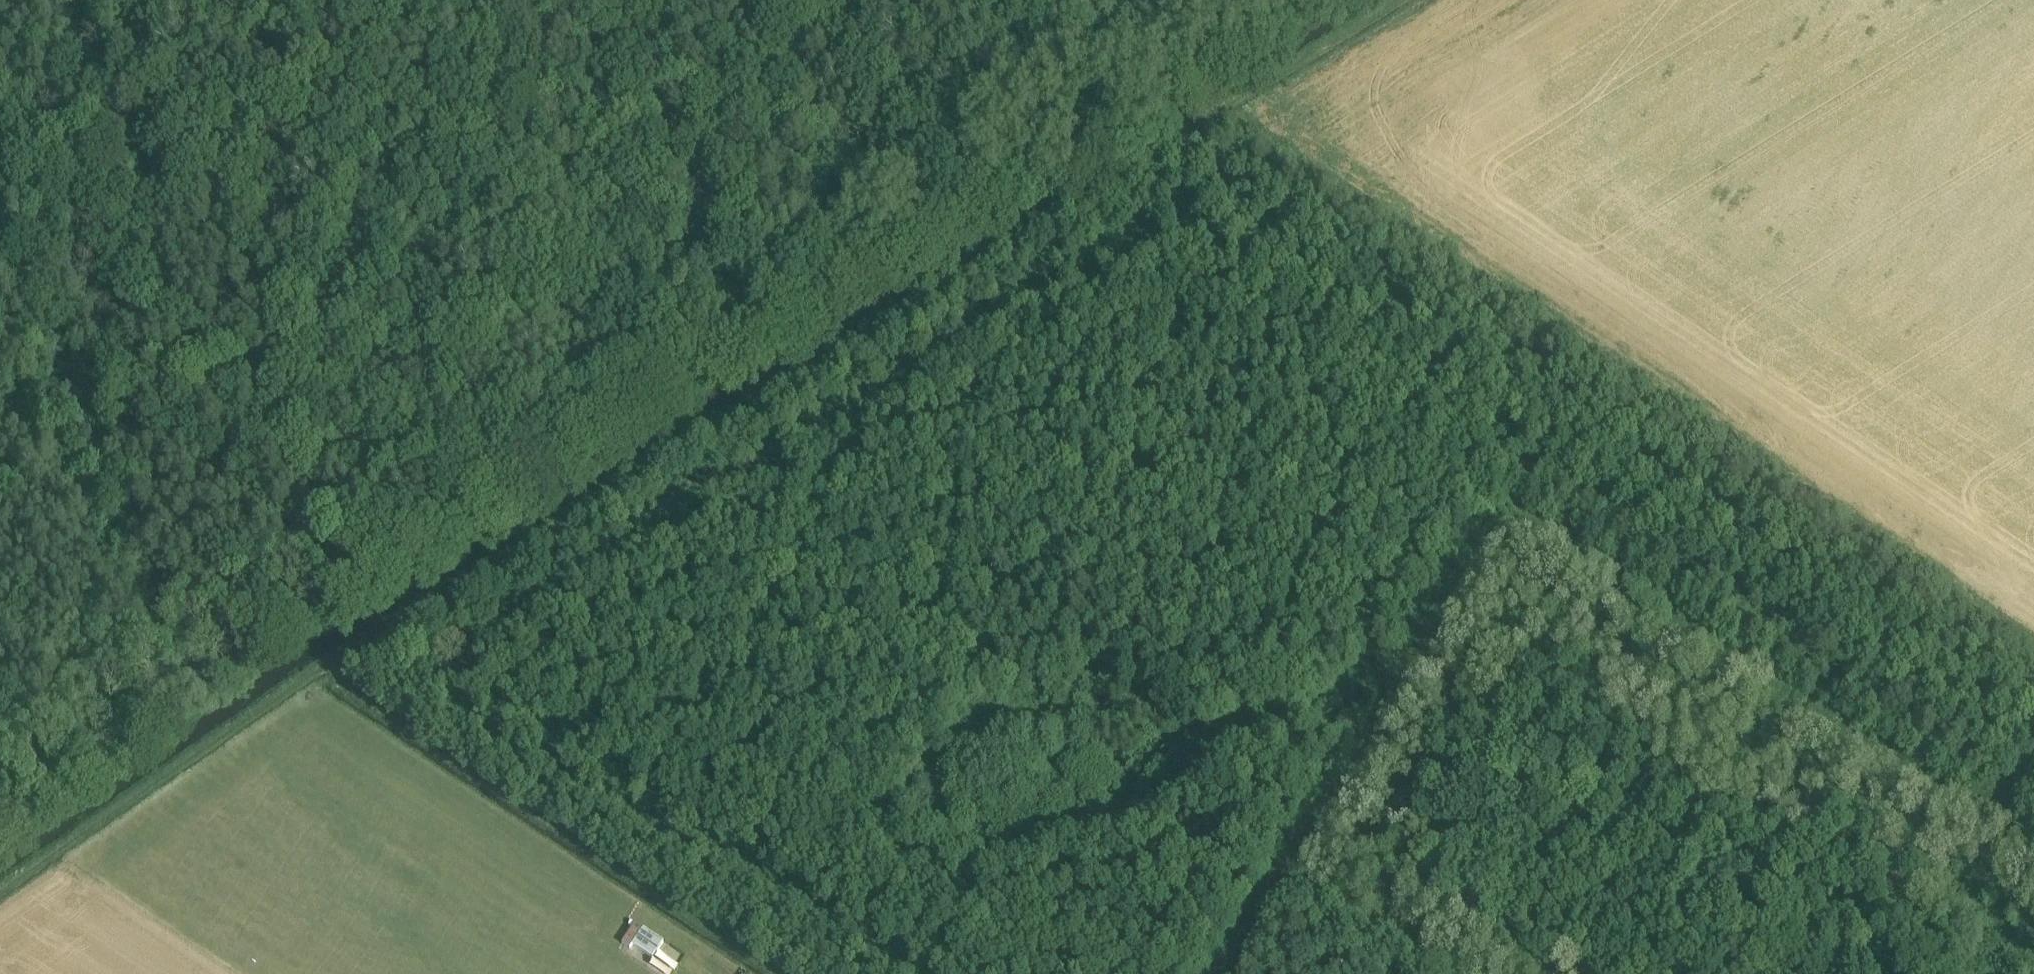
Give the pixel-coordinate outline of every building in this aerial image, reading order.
[(636,924),(626,941),(676,970),(686,953),(636,924)]
